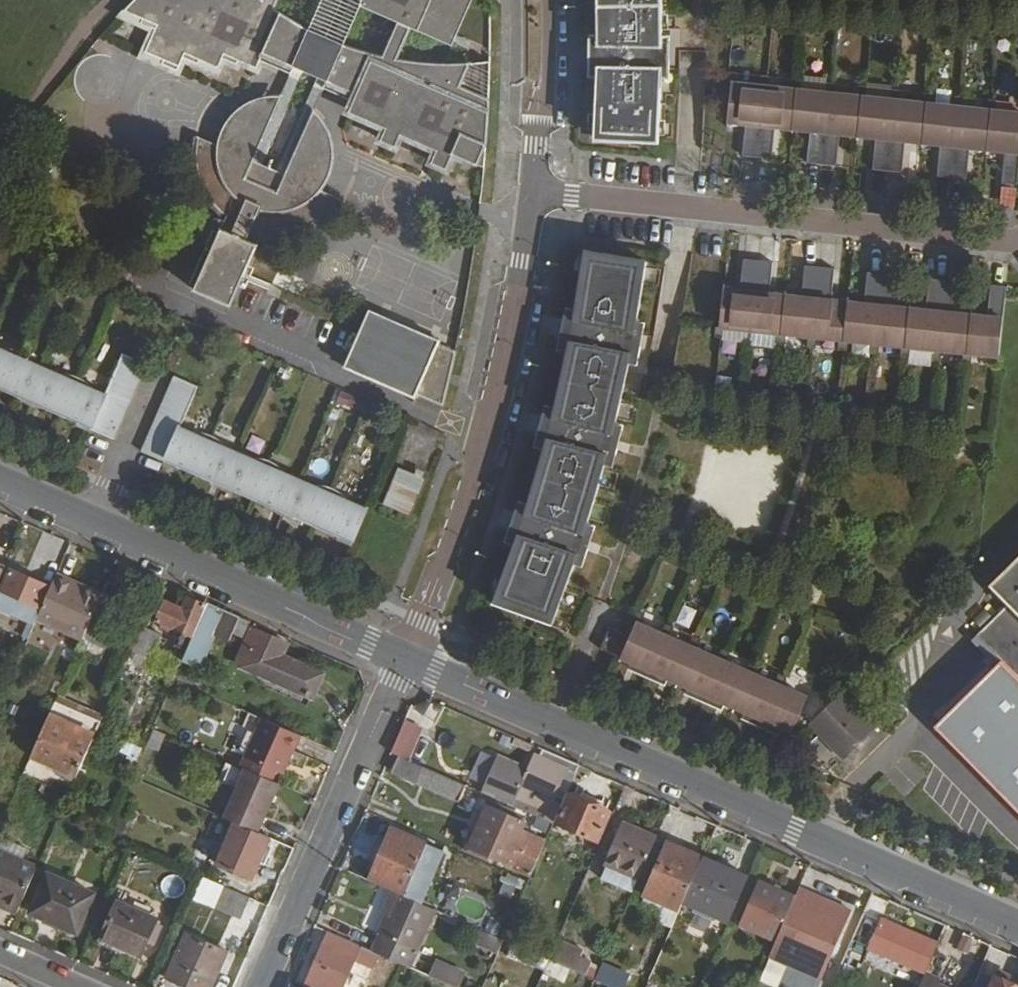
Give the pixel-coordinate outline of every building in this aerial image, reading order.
[(309,30),(271,8),(269,7),(265,4),(262,2),(260,0),(134,0),(123,11),(143,18),(141,23),(154,28),(144,52),(163,59),(160,65),(177,71),(183,58),(197,64),(199,60),(217,68),(221,58),(235,64),(237,61),(256,69),(260,61),(289,74),(293,67),(309,30)] [(262,2),(265,4),(269,7),(271,8),(274,0),(263,0),(262,2)] [(309,30),(317,34),(332,0),(322,0),(309,30)] [(333,40),(342,44),(360,1),(361,0),(351,0),(333,40)] [(360,1),(400,19),(410,23),(423,28),(425,22),(448,32),(462,0),(361,0),(360,1)] [(591,8),(591,30),(591,74),(590,106),(588,134),(653,137),(655,112),(656,76),(657,33),(657,20),(656,0),(590,0),(591,8)] [(410,23),(400,19),(384,58),(394,60),(410,23)] [(317,34),(309,30),(293,67),(301,70),(317,78),(326,81),(342,44),(333,40),(317,34)] [(665,33),(657,33),(656,76),(664,76),(665,33)] [(384,58),(342,44),(326,81),(323,88),(352,102),(349,109),(387,126),(380,141),(395,147),(401,132),(437,148),(431,163),(446,169),(452,154),(476,165),(485,144),(489,62),(434,65),(394,60),(384,58)] [(289,74),(279,99),(289,99),(301,70),(293,67),(289,74)] [(326,81),(317,78),(305,106),(312,114),(323,88),(326,81)] [(739,81),(729,79),(728,89),(733,89),(738,90),(739,81)] [(775,85),(765,83),(764,93),(769,93),(774,94),(775,85)] [(807,88),(797,87),(796,96),(806,98),(807,88)] [(762,159),(769,93),(764,93),(738,90),(733,89),(728,127),(750,130),(747,157),(762,159)] [(838,92),(829,90),(828,100),(833,100),(838,101),(838,92)] [(826,165),(833,100),(828,100),(806,98),(796,96),(774,94),(769,93),(762,159),(777,160),(781,133),(814,137),(810,164),(826,166),(826,165)] [(870,95),(860,94),(860,103),(870,105),(870,95)] [(902,98),(892,97),(891,107),(896,107),(901,108),(902,98)] [(260,163),(289,99),(279,99),(272,99),(264,101),(262,102),(260,102),(251,106),(236,116),(235,117),(233,119),(232,121),(230,122),(221,135),(220,139),(219,141),(219,142),(217,144),(217,146),(260,163)] [(889,172),(896,107),(891,107),(870,105),(860,103),(838,101),(833,100),(826,165),(841,167),(844,140),(877,144),(874,171),(889,173),(889,172)] [(934,101),(924,100),(923,110),(933,111),(934,101)] [(966,105),(956,104),(955,114),(960,114),(965,115),(966,105)] [(305,106),(277,171),(320,190),(325,181),(328,169),(328,148),(322,128),(315,116),(312,114),(305,106)] [(953,179),(960,114),(955,114),(933,111),(923,110),(901,108),(896,107),(889,172),(904,174),(908,147),(941,151),(938,178),(953,180),(953,179)] [(998,108),(988,107),(987,117),(996,118),(998,108)] [(1017,174),(1017,121),(996,118),(987,117),(965,115),(960,114),(953,179),(968,181),(971,154),(1004,158),(1001,185),(1017,186),(1017,174)] [(217,146),(196,138),(196,164),(202,184),(215,204),(226,216),(194,291),(230,306),(262,232),(268,233),(291,232),(319,220),(335,207),(341,199),(320,190),(277,171),(260,163),(217,146)] [(628,364),(645,262),(583,249),(567,344),(552,414),(523,517),(493,602),(510,609),(512,606),(554,620),(587,525),(615,424),(628,364)] [(743,259),(739,291),(723,289),(719,327),(724,328),(746,330),(750,331),(757,261),(743,259)] [(781,334),(785,296),(769,294),(772,262),(757,261),(750,331),(754,331),(776,333),(781,334)] [(811,337),(819,267),(804,265),(801,298),(785,296),(781,334),(785,334),(807,337),(811,337)] [(847,302),(831,301),(834,268),(819,267),(811,337),(816,337),(838,340),(842,340),(847,302)] [(874,344),(882,274),(867,272),(864,304),(847,302),(842,340),(847,341),(870,343),(874,344)] [(909,309),(893,307),(897,275),(882,274),(874,344),(879,344),(901,346),(905,347),(909,309)] [(936,350),(943,280),(929,278),(925,310),(909,309),(905,347),(909,347),(932,349),(936,350)] [(967,353),(971,315),(955,313),(958,282),(943,280),(936,350),(941,350),(963,352),(967,353)] [(990,285),(987,317),(971,315),(967,353),(971,354),(999,356),(1006,287),(990,285)] [(445,373),(450,374),(455,352),(438,344),(439,340),(369,309),(343,367),(414,398),(417,394),(442,405),(447,383),(441,382),(445,373)] [(715,327),(714,338),(722,338),(724,328),(719,327),(715,327)] [(746,330),(744,341),(753,342),(754,331),(750,331),(746,330)] [(776,333),(775,344),(784,345),(785,334),(781,334),(776,333)] [(807,337),(806,347),(815,348),(816,337),(811,337),(807,337)] [(838,340),(837,351),(846,351),(847,341),(842,340),(838,340)] [(870,343),(869,354),(878,355),(879,344),(874,344),(870,343)] [(901,346),(900,357),(908,358),(909,347),(905,347),(901,346)] [(18,353),(11,350),(2,349),(0,348),(0,390),(1,391),(18,353)] [(932,349),(931,360),(939,361),(941,350),(936,350),(932,349)] [(963,352),(961,363),(970,364),(971,354),(967,353),(963,352)] [(19,353),(18,353),(1,391),(19,399),(20,397),(32,401),(46,369),(31,363),(29,360),(24,355),(22,355),(21,354),(20,354),(19,353)] [(105,395),(91,427),(90,430),(113,440),(146,365),(122,355),(104,395),(105,395)] [(60,417),(77,378),(76,377),(74,377),(73,377),(70,376),(67,376),(66,375),(60,375),(46,369),(32,401),(43,406),(42,409),(60,417)] [(441,382),(447,383),(450,374),(445,373),(441,382)] [(163,462),(164,459),(178,427),(180,427),(197,387),(173,377),(140,452),(163,462)] [(77,378),(60,417),(78,425),(79,422),(91,427),(105,395),(104,395),(90,388),(89,386),(88,386),(86,383),(85,383),(84,382),(83,382),(81,380),(79,380),(78,378),(77,378)] [(338,390),(333,402),(359,413),(364,401),(338,390)] [(178,427),(164,459),(176,465),(175,467),(193,476),(210,437),(208,436),(207,436),(206,435),(204,435),(203,435),(201,435),(200,434),(194,434),(180,427),(178,427)] [(210,437),(193,476),(212,484),(213,481),(224,486),(238,453),(223,447),(223,446),(222,446),(222,445),(219,442),(217,441),(216,441),(215,439),(213,439),(211,437),(210,437)] [(252,502),(269,463),(268,463),(267,462),(265,462),(264,461),(263,461),(262,460),(260,460),(252,460),(238,453),(224,486),(235,490),(234,493),(252,502)] [(282,511),(296,479),(282,473),(279,469),(274,465),(271,464),(269,463),(252,502),(270,509),(271,507),(282,511)] [(420,479),(391,471),(379,510),(408,518),(420,479)] [(292,519),(316,529),(333,490),(332,490),(331,490),(330,490),(329,489),(328,489),(327,489),(325,489),(324,488),(321,488),(320,487),(319,487),(319,488),(316,488),(296,479),(282,511),(294,516),(292,519)] [(334,491),(333,490),(316,529),(339,539),(340,537),(352,542),(366,510),(346,501),(341,496),(335,491),(334,491)] [(996,583),(1016,602),(985,635),(1017,667),(1017,560),(996,583)] [(2,587),(0,593),(0,606),(23,617),(20,624),(33,630),(38,617),(44,605),(40,603),(48,586),(10,569),(2,587)] [(44,605),(38,617),(83,638),(103,594),(58,573),(44,605)] [(103,594),(83,638),(106,648),(116,624),(108,620),(117,600),(103,594)] [(157,620),(184,632),(177,646),(187,650),(207,605),(188,597),(183,608),(166,600),(157,620)] [(207,605),(187,650),(183,658),(182,661),(211,673),(214,666),(203,661),(216,633),(231,638),(237,625),(246,629),(250,620),(208,602),(207,605)] [(551,627),(554,620),(512,606),(510,609),(551,627)] [(635,623),(643,627),(647,617),(639,613),(635,623)] [(144,625),(129,658),(147,666),(162,633),(144,625)] [(646,678),(663,640),(662,639),(661,639),(660,637),(660,636),(661,635),(643,627),(639,625),(638,626),(637,627),(634,627),(629,638),(620,659),(636,665),(633,672),(646,678)] [(661,635),(668,638),(673,628),(665,625),(661,635)] [(252,629),(239,660),(273,675),(272,679),(312,697),(321,676),(280,658),(287,642),(260,631),(260,632),(252,629)] [(620,659),(629,638),(609,629),(600,649),(620,659)] [(663,677),(677,684),(693,649),(689,647),(668,638),(664,636),(663,640),(646,678),(660,684),(663,677)] [(693,649),(697,650),(701,640),(693,637),(689,647),(693,649)] [(162,648),(152,669),(174,678),(182,661),(183,658),(162,648)] [(697,650),(693,649),(677,684),(692,690),(689,697),(703,703),(721,661),(717,659),(697,650)] [(717,659),(725,663),(730,653),(721,649),(717,659)] [(725,663),(721,661),(703,703),(717,708),(720,702),(734,708),(749,673),(745,672),(725,663)] [(745,672),(754,675),(758,665),(750,662),(745,672)] [(749,673),(734,708),(749,715),(746,722),(760,728),(778,686),(774,684),(754,675),(749,673)] [(774,684),(782,687),(786,677),(778,674),(774,684)] [(968,732),(1017,780),(1017,679),(968,732)] [(782,687),(778,686),(760,728),(774,734),(777,727),(792,734),(807,699),(782,687)] [(888,726),(854,691),(822,721),(850,751),(857,757),(888,726)] [(41,735),(32,755),(58,767),(57,770),(72,777),(74,774),(77,775),(85,756),(94,737),(49,717),(41,735)] [(261,718),(245,757),(276,771),(281,760),(288,762),(300,735),(261,718)] [(405,719),(391,751),(398,754),(423,765),(427,755),(410,748),(420,725),(405,719)] [(391,770),(470,806),(478,789),(423,765),(398,754),(391,770)] [(536,754),(516,801),(535,809),(533,814),(553,823),(578,765),(558,756),(555,763),(536,754)] [(245,767),(272,780),(276,771),(245,757),(240,766),(245,767)] [(281,760),(276,771),(283,774),(288,762),(281,760)] [(245,767),(223,816),(235,821),(259,831),(279,782),(272,780),(245,767)] [(573,788),(561,817),(601,835),(613,806),(573,788)] [(492,805),(472,849),(530,875),(545,841),(519,829),(523,819),(492,805)] [(235,821),(217,863),(252,879),(270,836),(259,831),(235,821)] [(619,821),(600,862),(639,879),(657,838),(619,821)] [(392,828),(369,881),(392,890),(396,892),(403,895),(427,844),(392,828)] [(22,859),(27,846),(0,834),(0,849),(22,859)] [(667,844),(645,895),(679,910),(682,903),(701,859),(667,844)] [(5,897),(1,905),(16,911),(36,865),(22,859),(0,849),(0,895),(5,897)] [(55,855),(31,911),(76,931),(100,875),(55,855)] [(701,859),(682,903),(729,923),(747,879),(701,859)] [(518,901),(524,882),(504,875),(497,894),(518,901)] [(760,884),(742,925),(776,940),(795,899),(760,884)] [(223,885),(214,906),(243,919),(252,897),(223,885)] [(769,957),(758,983),(767,986),(820,986),(853,912),(799,889),(769,957)] [(392,890),(382,914),(386,915),(396,892),(392,890)] [(386,915),(377,934),(380,936),(374,951),(380,954),(410,967),(436,909),(403,895),(396,892),(386,915)] [(118,901),(103,938),(142,954),(159,918),(118,901)] [(867,914),(849,953),(865,961),(870,949),(925,973),(938,944),(867,914)] [(305,986),(343,986),(355,959),(375,967),(380,954),(374,951),(328,932),(305,986)] [(167,978),(189,986),(211,986),(227,950),(186,933),(167,978)] [(495,952),(500,940),(481,933),(476,945),(495,952)] [(557,962),(566,941),(561,939),(552,960),(557,962)] [(566,941),(557,962),(590,976),(595,962),(584,957),(587,950),(566,941)] [(430,976),(455,986),(458,986),(464,973),(436,962),(430,976)] [(641,972),(598,966),(595,986),(602,986),(638,986),(641,972)] [(937,986),(940,979),(925,973),(919,986),(941,986),(937,986)] [(995,976),(994,979),(980,973),(974,986),(1017,986),(995,976)]
